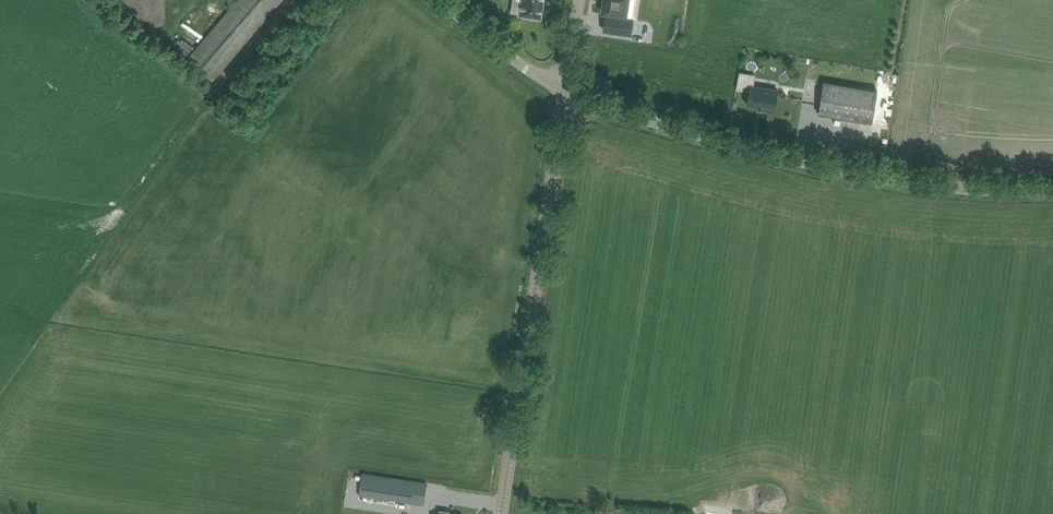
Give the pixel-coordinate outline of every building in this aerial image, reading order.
[(188,58),(212,80),(281,0),(238,0),(188,58)] [(532,16),(531,18),(539,19),(539,18),(541,18),(544,0),(513,0),(511,12),(520,13),(520,15),(532,16)] [(626,20),(629,0),(606,0),(604,13),(617,15),(615,23),(612,23),(610,33),(631,36),(632,29),(633,21),(626,20)] [(824,81),(819,114),(872,123),(878,90),(824,81)] [(775,111),(778,90),(750,85),(747,105),(758,106),(758,109),(775,111)] [(362,473),(359,494),(424,504),(427,483),(362,473)]
